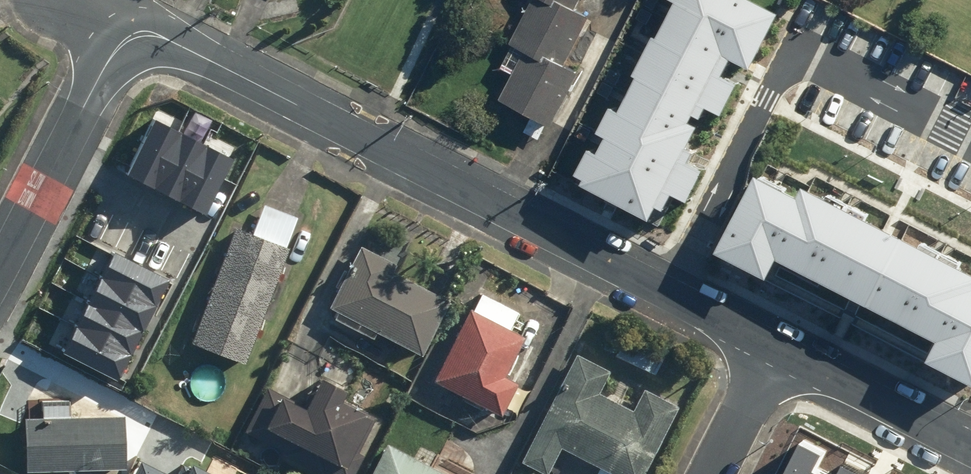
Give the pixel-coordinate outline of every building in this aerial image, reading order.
[(556,128),(586,73),(569,64),(594,18),(579,9),(584,0),(533,0),(510,42),(527,51),(501,98),(556,128)] [(669,15),(759,58),(784,6),(772,0),(676,0),(669,15)] [(654,32),(646,47),(739,92),(742,86),(723,77),(733,56),(755,67),(759,58),(669,15),(658,34),(654,32)] [(639,71),(633,85),(692,114),(697,105),(705,108),(709,99),(730,110),(739,92),(646,47),(635,69),(639,71)] [(602,126),(610,130),(702,177),(708,166),(691,157),(699,143),(693,140),(703,120),(692,114),(633,85),(622,104),(615,100),(602,126)] [(155,114),(126,168),(149,179),(177,125),(155,114)] [(177,125),(149,179),(175,193),(203,139),(177,125)] [(589,172),(588,179),(655,212),(662,200),(670,204),(679,188),(693,195),(702,177),(610,130),(601,147),(593,143),(581,168),(589,172)] [(203,139),(175,193),(205,208),(232,153),(203,139)] [(782,252),(873,297),(907,231),(809,182),(805,190),(761,168),(722,246),(773,272),(782,252)] [(237,226),(186,340),(244,365),(256,338),(259,339),(263,330),(260,328),(279,285),(281,286),(286,274),(281,272),(303,223),(263,205),(251,232),(237,226)] [(935,354),(970,371),(970,262),(907,231),(873,297),(946,333),(935,354)] [(116,244),(103,267),(157,296),(169,273),(116,244)] [(358,244),(327,306),(337,311),(334,319),(373,338),(376,333),(421,356),(449,300),(393,272),(397,264),(358,244)] [(103,267),(89,293),(143,322),(157,296),(103,267)] [(479,291),(433,379),(500,415),(518,382),(505,375),(525,337),(510,329),(519,312),(479,291)] [(89,293),(75,319),(129,348),(143,322),(89,293)] [(75,319),(61,345),(115,374),(129,348),(75,319)] [(518,462),(541,473),(548,473),(561,449),(609,473),(640,473),(675,406),(642,389),(632,408),(600,391),(611,372),(575,353),(518,462)] [(263,386),(243,432),(260,440),(258,446),(299,463),(297,469),(310,473),(356,473),(364,455),(354,451),(368,416),(338,403),(345,388),(314,375),(302,402),(263,386)] [(23,417),(22,468),(125,470),(126,415),(71,415),(71,398),(28,397),(28,417),(23,417)] [(818,468),(827,450),(800,437),(781,473),(831,473),(818,468)] [(439,457),(432,468),(386,443),(370,473),(471,473),(439,457)] [(187,459),(167,473),(199,473),(187,459)] [(841,461),(835,473),(867,473),(841,461)]
